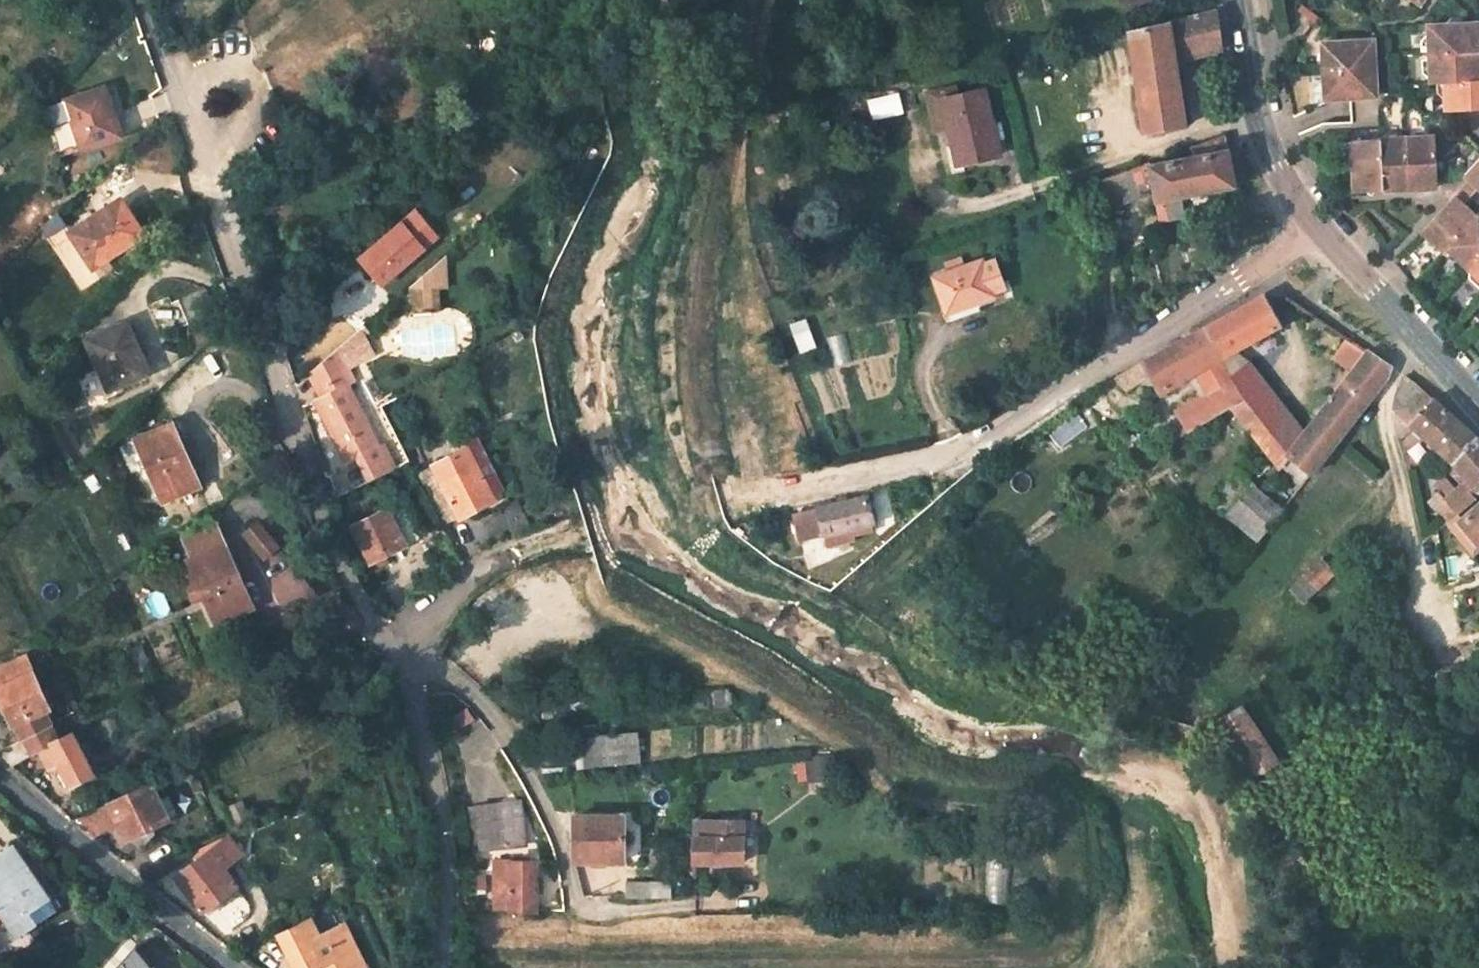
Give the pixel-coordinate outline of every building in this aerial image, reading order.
[(1129,40),(1142,132),(1182,125),(1172,60),(1171,54),(1197,48),(1198,54),(1220,49),(1214,8),(1127,29),(1129,40)] [(1297,12),(1286,28),(1299,39),(1311,22),(1297,12)] [(1478,23),(1468,23),(1426,26),(1429,83),(1442,82),(1444,110),(1478,108),(1478,45),(1478,23)] [(1112,32),(1113,43),(1129,40),(1127,29),(1112,32)] [(1370,97),(1366,35),(1310,38),(1313,100),(1341,98),(1370,97)] [(1197,48),(1171,54),(1172,60),(1198,54),(1197,48)] [(121,136),(104,85),(64,99),(41,107),(58,158),(81,150),(121,136)] [(925,92),(933,131),(948,128),(941,98),(957,94),(955,85),(925,92)] [(998,154),(984,88),(957,94),(941,98),(948,128),(955,164),(998,154)] [(1149,162),(1155,198),(1230,185),(1227,163),(1222,135),(1190,146),(1191,155),(1149,162)] [(1428,188),(1426,135),(1412,136),(1339,138),(1342,193),(1428,188)] [(1463,174),(1478,189),(1478,157),(1463,174)] [(725,175),(723,164),(707,169),(709,179),(725,175)] [(1147,193),(1138,168),(1098,183),(1102,209),(1147,193)] [(1442,252),(1446,248),(1478,278),(1478,210),(1476,214),(1466,205),(1455,195),(1421,233),(1442,252)] [(143,235),(119,197),(69,230),(93,268),(143,235)] [(45,237),(65,224),(57,211),(40,226),(39,228),(45,237)] [(417,240),(402,222),(359,260),(373,277),(403,250),(404,252),(417,240)] [(373,277),(379,285),(410,259),(404,252),(403,250),(373,277)] [(981,261),(980,259),(933,275),(945,310),(992,294),(991,292),(1002,288),(991,258),(981,261)] [(413,311),(443,308),(442,290),(451,289),(450,271),(410,275),(413,311)] [(1234,349),(1280,323),(1262,293),(1204,325),(1221,356),(1234,349)] [(945,310),(948,321),(982,310),(980,306),(995,302),(992,294),(945,310)] [(140,356),(124,322),(85,339),(108,391),(145,375),(137,358),(140,356)] [(1206,391),(1173,410),(1186,432),(1219,412),(1218,411),(1230,405),(1244,397),(1221,356),(1204,325),(1173,342),(1158,351),(1113,377),(1125,390),(1148,375),(1158,392),(1194,371),(1206,391)] [(340,355),(366,339),(359,328),(337,347),(340,355)] [(1345,335),(1329,360),(1346,376),(1367,349),(1345,335)] [(344,462),(355,456),(368,481),(394,467),(382,443),(380,444),(347,383),(353,380),(340,355),(337,347),(306,373),(319,398),(313,401),(344,462)] [(1230,405),(1277,465),(1286,453),(1300,435),(1234,349),(1221,356),(1244,397),(1230,405)] [(1300,435),(1286,453),(1310,472),(1387,376),(1389,364),(1377,356),(1367,349),(1346,376),(1300,435)] [(145,375),(148,373),(140,356),(137,358),(145,375)] [(1427,501),(1446,523),(1452,518),(1458,513),(1478,495),(1478,442),(1474,436),(1438,404),(1405,375),(1394,408),(1398,413),(1459,468),(1453,474),(1462,483),(1454,489),(1444,497),(1439,490),(1427,501)] [(133,438),(160,502),(183,491),(179,482),(194,475),(171,422),(133,438)] [(495,499),(498,505),(508,500),(474,435),(464,440),(467,446),(495,499)] [(423,460),(412,440),(403,445),(413,465),(423,460)] [(495,499),(467,446),(417,473),(444,525),(495,499)] [(1256,486),(1239,472),(1232,480),(1249,495),(1256,486)] [(183,491),(199,485),(194,475),(179,482),(183,491)] [(1445,477),(1434,486),(1439,490),(1444,497),(1454,489),(1445,477)] [(1231,517),(1249,495),(1232,480),(1213,502),(1231,517)] [(1231,517),(1256,539),(1281,508),(1256,486),(1249,495),(1231,517)] [(874,521),(868,496),(834,503),(794,513),(797,529),(821,524),(824,534),(840,530),(852,528),(853,533),(868,530),(873,525),(872,522),(874,521)] [(419,539),(400,502),(350,526),(369,564),(419,539)] [(1461,517),(1458,513),(1452,518),(1473,544),(1478,540),(1478,502),(1461,517)] [(1471,554),(1478,548),(1478,540),(1473,544),(1452,518),(1446,523),(1471,554)] [(245,535),(268,562),(286,547),(263,520),(245,535)] [(251,607),(214,523),(182,537),(191,557),(185,560),(213,623),(251,607)] [(797,529),(800,540),(824,534),(821,524),(797,529)] [(840,530),(841,536),(853,533),(852,528),(840,530)] [(1335,572),(1322,558),(1304,575),(1317,589),(1335,572)] [(1289,589),(1302,603),(1317,589),(1304,575),(1289,589)] [(149,667),(140,645),(126,651),(135,673),(149,667)] [(78,711),(62,675),(53,679),(43,654),(33,652),(26,657),(49,708),(45,709),(53,724),(78,711)] [(45,709),(49,708),(26,657),(25,654),(0,665),(0,700),(12,726),(14,725),(21,741),(22,740),(53,724),(45,709)] [(730,705),(728,691),(695,695),(697,709),(730,705)] [(1295,748),(1258,691),(1242,701),(1279,758),(1295,748)] [(1279,758),(1242,701),(1214,720),(1251,776),(1262,769),(1279,758)] [(118,732),(111,717),(100,723),(107,737),(118,732)] [(0,724),(0,752),(21,741),(14,725),(12,726),(6,729),(3,723),(0,724)] [(71,732),(58,737),(53,724),(22,740),(30,756),(38,752),(46,768),(56,762),(68,786),(93,774),(71,732)] [(639,759),(636,734),(576,740),(578,765),(639,759)] [(154,790),(190,773),(183,766),(150,781),(154,790)] [(1251,776),(1265,795),(1275,790),(1262,769),(1251,776)] [(125,839),(167,817),(159,800),(154,790),(150,781),(144,785),(107,803),(125,839)] [(167,817),(176,813),(167,795),(159,800),(167,817)] [(248,819),(240,801),(228,807),(236,825),(248,819)] [(525,843),(521,801),(498,804),(502,845),(525,843)] [(502,848),(498,804),(477,806),(481,850),(502,848)] [(90,836),(107,826),(96,809),(73,822),(90,836)] [(624,861),(623,815),(573,815),(573,836),(574,861),(624,861)] [(1121,835),(1119,821),(1103,822),(1104,836),(1121,835)] [(693,862),(743,862),(743,822),(701,822),(701,835),(693,835),(693,862)] [(218,904),(238,888),(235,885),(220,865),(239,851),(227,835),(188,855),(194,861),(173,878),(200,913),(215,901),(218,904)] [(0,855),(0,914),(15,936),(62,903),(41,874),(36,878),(20,854),(14,846),(0,855)] [(41,874),(25,850),(20,854),(36,878),(41,874)] [(535,910),(535,861),(493,862),(494,910),(535,910)] [(994,868),(991,902),(1005,904),(1009,870),(994,868)] [(323,964),(325,967),(361,967),(364,966),(344,924),(326,933),(327,934),(319,938),(317,934),(310,918),(276,935),(292,967),(314,967),(318,966),(323,964)] [(326,933),(325,930),(317,934),(319,938),(327,934),(326,933)] [(137,952),(132,947),(120,962),(125,967),(137,952)] [(120,962),(114,967),(151,967),(149,965),(137,952),(125,967),(120,962)]
